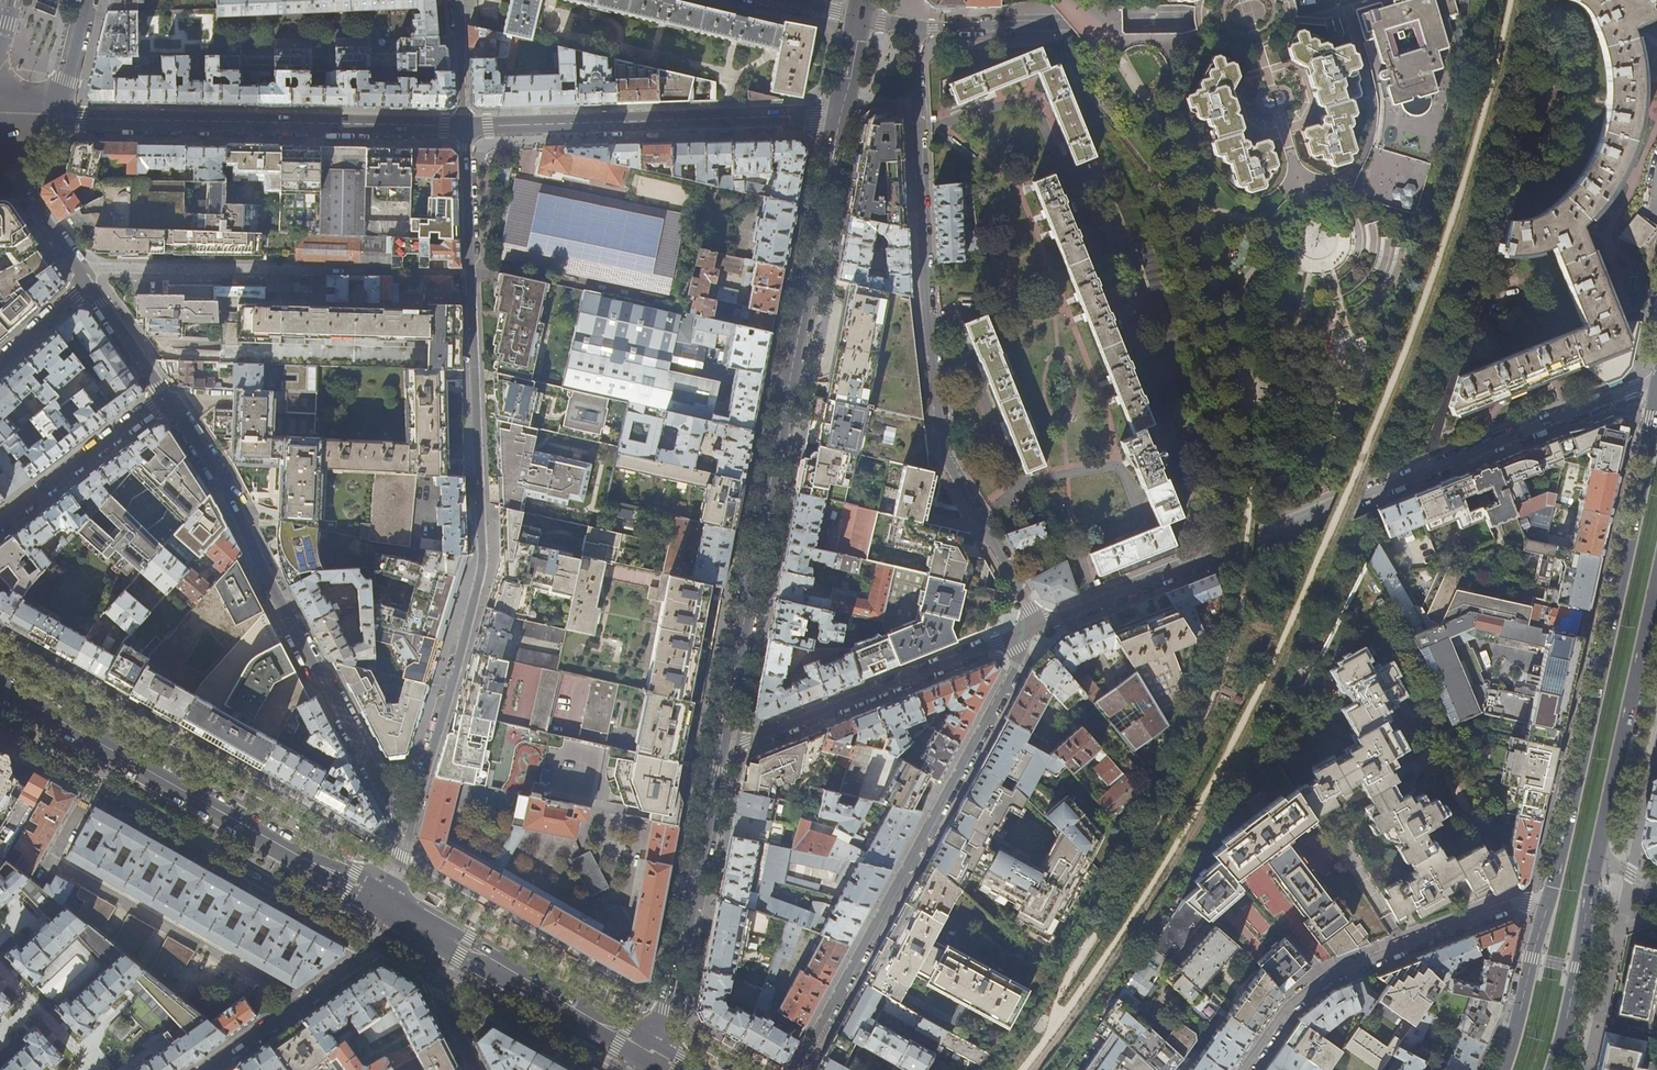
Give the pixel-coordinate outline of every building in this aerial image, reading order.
[(108,12),(134,12),(138,11),(138,3),(142,3),(142,0),(111,0),(108,12)] [(218,18),(416,8),(419,12),(419,14),(414,14),(414,19),(412,19),(413,33),(410,33),(410,36),(413,36),(413,37),(438,37),(437,21),(435,0),(218,0),(218,18)] [(512,36),(519,38),(531,40),(540,0),(511,0),(509,11),(503,34),(512,36)] [(778,51),(770,92),(792,96),(801,98),(804,81),(810,46),(814,28),(795,24),(784,22),(783,27),(749,19),(697,6),(672,0),(562,0),(778,51)] [(1448,17),(1457,15),(1459,13),(1459,12),(1456,0),(1403,0),(1393,0),(1393,1),(1393,2),(1394,5),(1385,7),(1383,4),(1382,3),(1379,3),(1358,9),(1357,10),(1357,11),(1357,13),(1365,41),(1367,41),(1373,39),(1380,63),(1382,64),(1384,64),(1385,70),(1381,71),(1379,72),(1378,75),(1379,78),(1379,79),(1382,80),(1383,80),(1388,79),(1390,84),(1387,85),(1386,86),(1386,88),(1391,105),(1392,106),(1394,107),(1399,105),(1402,111),(1406,115),(1410,117),(1415,117),(1419,117),(1423,115),(1428,112),(1429,109),(1432,104),(1432,100),(1431,95),(1436,93),(1437,91),(1437,90),(1431,72),(1439,69),(1441,68),(1442,67),(1442,66),(1439,58),(1457,53),(1458,52),(1458,50),(1448,17)] [(1656,18),(1656,0),(1571,0),(1585,10),(1600,41),(1607,72),(1607,92),(1603,126),(1591,158),(1578,180),(1549,210),(1539,216),(1523,221),(1518,222),(1506,221),(1502,244),(1498,244),(1497,252),(1500,252),(1500,254),(1511,257),(1525,257),(1535,255),(1551,249),(1582,330),(1456,378),(1446,408),(1450,417),(1577,367),(1629,346),(1620,323),(1603,281),(1582,227),(1609,194),(1616,183),(1630,151),(1639,116),(1641,78),(1638,53),(1632,29),(1656,18)] [(134,12),(108,12),(105,23),(99,47),(96,57),(138,57),(138,11),(134,12)] [(213,16),(203,17),(203,27),(214,27),(213,16)] [(508,58),(512,36),(503,34),(479,29),(468,26),(469,40),(469,47),(494,48),(495,38),(501,40),(499,58),(508,58)] [(1358,69),(1360,67),(1361,66),(1358,55),(1353,52),(1352,45),(1348,43),(1332,48),(1330,49),(1329,43),(1326,42),(1318,44),(1317,40),(1313,38),(1308,39),(1306,33),(1301,30),(1296,31),(1295,34),(1294,34),(1296,42),(1289,44),(1287,47),(1291,60),(1299,65),(1309,71),(1307,75),(1310,86),(1314,89),(1312,92),(1316,105),(1319,107),(1325,105),(1328,113),(1322,115),(1319,118),(1321,122),(1319,124),(1318,126),(1315,124),(1303,128),(1301,131),(1303,138),(1306,140),(1304,143),(1307,154),(1311,156),(1318,154),(1319,158),(1323,160),(1327,159),(1329,165),(1332,167),(1347,162),(1349,159),(1348,155),(1352,153),(1354,151),(1352,145),(1348,143),(1350,138),(1348,128),(1350,127),(1351,124),(1350,117),(1352,117),(1354,113),(1351,101),(1360,98),(1362,95),(1359,83),(1360,80),(1358,69)] [(514,71),(519,38),(512,36),(508,58),(506,69),(514,71)] [(439,44),(438,37),(413,37),(336,39),(337,72),(357,72),(371,72),(397,72),(406,72),(417,72),(435,72),(448,72),(448,49),(444,44),(439,44)] [(313,39),(313,55),(313,72),(324,72),(337,72),(336,39),(313,39)] [(505,77),(504,82),(500,108),(523,107),(557,106),(575,105),(574,74),(573,50),(558,47),(559,75),(505,77)] [(1039,71),(1075,164),(1097,155),(1061,62),(1049,66),(1041,47),(949,84),(957,105),(1039,71)] [(579,74),(574,74),(575,105),(596,104),(616,104),(615,60),(609,58),(609,68),(606,68),(605,58),(582,52),(582,69),(579,69),(579,74)] [(1222,57),(1217,55),(1213,56),(1210,60),(1213,67),(1209,69),(1207,73),(1207,77),(1200,79),(1197,83),(1198,88),(1194,89),(1192,93),(1186,94),(1185,98),(1188,108),(1192,106),(1196,117),(1199,119),(1205,118),(1207,125),(1210,127),(1213,126),(1215,137),(1212,138),(1210,141),(1213,154),(1217,156),(1221,155),(1223,161),(1226,163),(1228,162),(1230,171),(1236,174),(1233,179),(1234,184),(1238,186),(1243,185),(1244,190),(1248,192),(1263,188),(1264,184),(1262,178),(1266,177),(1268,174),(1267,169),(1275,167),(1276,164),(1273,152),(1269,150),(1271,147),(1269,140),(1265,139),(1254,142),(1252,146),(1250,145),(1248,144),(1246,140),(1243,138),(1236,140),(1234,132),(1240,130),(1243,127),(1239,114),(1235,112),(1237,108),(1234,97),(1229,95),(1234,85),(1239,76),(1235,64),(1232,61),(1224,63),(1222,57)] [(141,56),(138,57),(96,57),(91,79),(87,95),(92,102),(100,102),(115,102),(115,79),(112,78),(113,74),(116,74),(123,65),(132,65),(133,63),(140,63),(141,56)] [(149,56),(141,56),(140,63),(140,65),(148,65),(149,56)] [(160,76),(148,76),(148,103),(162,103),(176,103),(175,80),(173,56),(161,56),(162,72),(166,75),(166,81),(163,81),(163,78),(160,76)] [(149,56),(148,65),(155,65),(155,60),(158,60),(158,56),(149,56)] [(191,56),(173,56),(175,80),(176,103),(187,103),(202,104),(202,80),(200,80),(191,80),(191,56)] [(221,104),(221,72),(219,72),(219,56),(206,56),(205,80),(202,80),(202,104),(211,104),(221,104)] [(500,108),(504,82),(499,81),(498,72),(496,71),(496,59),(470,59),(471,81),(472,103),(478,108),(486,108),(500,108)] [(657,69),(615,60),(616,104),(638,103),(658,102),(657,69)] [(714,83),(657,69),(658,102),(674,102),(700,101),(715,100),(714,83)] [(257,86),(257,79),(258,72),(221,72),(221,104),(239,104),(257,105),(257,86)] [(291,72),(272,72),(272,75),(275,80),(275,85),(270,85),(269,85),(269,87),(267,86),(267,83),(264,83),(263,86),(257,86),(257,105),(272,105),(290,105),(291,90),(285,89),(285,79),(291,79),(291,72)] [(312,72),(291,72),(291,79),(291,90),(290,105),(307,106),(324,106),(324,87),(312,86),(312,72)] [(357,72),(337,72),(336,87),(324,87),(324,106),(339,106),(357,106),(357,90),(352,90),(349,87),(349,85),(352,85),(353,80),(357,80),(357,72)] [(406,72),(397,72),(397,83),(371,83),(369,80),(371,79),(371,72),(357,72),(357,80),(357,90),(357,106),(380,107),(409,107),(409,94),(406,93),(406,72)] [(448,72),(435,72),(435,79),(433,80),(431,81),(429,83),(429,85),(417,85),(417,72),(406,72),(406,93),(409,94),(409,107),(433,108),(449,108),(455,102),(454,72),(448,72)] [(129,79),(115,79),(115,102),(129,102),(148,103),(148,76),(139,76),(138,77),(138,79),(133,79),(133,80),(129,80),(129,79)] [(749,91),(749,99),(754,99),(781,98),(749,91)] [(1280,91),(1266,95),(1262,99),(1264,105),(1269,109),(1284,104),(1287,100),(1285,94),(1280,91)] [(873,115),(867,120),(863,145),(853,195),(849,216),(906,228),(905,212),(902,149),(901,119),(895,113),(873,115)] [(770,140),(770,163),(778,161),(777,167),(770,166),(770,170),(801,176),(803,163),(806,150),(797,139),(786,140),(770,140)] [(749,141),(731,142),(732,165),(732,171),(732,190),(742,192),(742,180),(740,181),(739,174),(745,174),(745,177),(753,177),(752,173),(770,173),(769,177),(766,181),(773,182),(771,192),(746,187),(745,192),(760,196),(764,197),(796,203),(799,189),(801,176),(770,170),(770,166),(770,163),(770,140),(749,141)] [(689,143),(671,144),(671,168),(671,176),(680,178),(680,165),(690,165),(690,168),(695,168),(695,182),(704,184),(704,142),(689,143)] [(717,142),(704,142),(704,184),(706,184),(732,190),(732,171),(729,174),(724,175),(716,178),(716,165),(724,165),(725,165),(732,165),(731,142),(717,142)] [(138,173),(138,144),(107,143),(75,143),(70,161),(67,172),(94,179),(95,180),(101,154),(106,154),(109,157),(116,157),(116,161),(128,161),(128,173),(138,173)] [(160,144),(138,144),(138,173),(148,173),(149,168),(167,169),(169,168),(170,166),(174,166),(175,168),(176,169),(184,169),(185,168),(185,145),(160,144)] [(655,144),(638,145),(639,169),(646,171),(645,165),(650,164),(651,166),(652,167),(653,168),(655,168),(656,167),(657,166),(658,164),(663,164),(663,168),(671,168),(671,144),(655,144)] [(205,145),(185,145),(185,168),(191,168),(193,167),(196,169),(194,172),(194,181),(225,182),(226,162),(226,145),(205,145)] [(280,189),(281,146),(267,146),(240,146),(226,145),(226,162),(237,162),(237,168),(238,169),(240,170),(268,170),(268,183),(267,188),(280,189)] [(614,146),(608,146),(607,162),(629,167),(639,169),(638,145),(631,145),(614,146)] [(301,147),(281,146),(280,189),(279,233),(296,234),(319,235),(321,147),(301,147)] [(591,147),(566,147),(566,153),(607,162),(608,146),(591,147)] [(345,147),(321,147),(319,235),(364,236),(365,221),(366,187),(367,148),(345,147)] [(566,153),(566,147),(549,148),(544,148),(538,173),(550,176),(551,170),(620,185),(623,171),(628,173),(629,167),(607,162),(566,153)] [(391,148),(367,148),(366,187),(411,188),(411,184),(411,178),(411,148),(391,148)] [(411,148),(411,178),(427,178),(427,180),(431,181),(431,197),(458,198),(459,198),(457,155),(451,149),(434,149),(411,148)] [(498,170),(510,173),(512,166),(499,163),(498,170)] [(1089,553),(1098,576),(1118,569),(1120,576),(1126,574),(1138,569),(1179,552),(1167,524),(1186,516),(1170,477),(1165,479),(1145,430),(1155,426),(1145,401),(1142,393),(1131,366),(1128,358),(1112,319),(1109,310),(1098,284),(1095,275),(1079,235),(1076,227),(1065,200),(1062,192),(1054,171),(1034,179),(1136,435),(1122,440),(1127,453),(1130,452),(1144,487),(1146,486),(1161,525),(1089,553)] [(93,182),(94,179),(67,172),(67,173),(55,180),(43,187),(41,195),(47,203),(59,220),(65,216),(82,207),(72,191),(81,186),(93,188),(98,198),(104,195),(98,184),(98,183),(93,182)] [(184,181),(110,180),(99,182),(98,183),(98,184),(104,195),(98,198),(82,207),(65,216),(68,222),(73,228),(82,226),(95,226),(165,230),(183,230),(184,181)] [(674,294),(689,212),(515,180),(503,247),(545,254),(542,271),(674,294)] [(937,248),(938,262),(964,259),(961,193),(964,195),(970,195),(968,181),(934,186),(935,196),(937,248)] [(257,232),(279,233),(280,189),(267,188),(268,183),(225,182),(226,203),(257,205),(257,232)] [(1413,186),(1406,185),(1402,190),(1395,188),(1391,193),(1393,200),(1399,202),(1401,209),(1408,211),(1412,205),(1411,198),(1415,193),(1413,186)] [(431,197),(415,197),(410,197),(410,223),(410,238),(429,239),(433,239),(441,239),(459,240),(459,232),(459,227),(425,225),(426,210),(458,210),(458,198),(431,197)] [(793,216),(796,203),(764,197),(760,217),(758,217),(757,218),(752,240),(754,241),(755,242),(752,260),(784,267),(787,249),(793,216)] [(25,231),(29,229),(22,219),(15,208),(6,203),(0,204),(0,215),(1,217),(2,227),(3,227),(3,235),(3,236),(1,238),(0,239),(0,247),(5,247),(5,253),(12,253),(19,262),(23,260),(23,261),(38,251),(38,250),(32,242),(25,231)] [(1619,237),(1637,246),(1641,249),(1643,253),(1655,249),(1656,242),(1656,227),(1638,215),(1619,237)] [(906,228),(849,216),(847,226),(846,235),(873,244),(875,244),(875,242),(873,241),(875,231),(877,231),(877,233),(878,234),(880,235),(883,235),(888,241),(888,248),(910,247),(909,229),(906,228)] [(410,223),(365,221),(364,236),(392,237),(410,238),(410,223)] [(164,253),(165,230),(95,226),(95,236),(95,253),(121,253),(164,253)] [(968,230),(969,247),(978,247),(976,229),(968,230)] [(296,254),(296,234),(279,233),(257,232),(183,230),(165,230),(164,253),(222,254),(296,254)] [(364,236),(319,235),(296,234),(296,254),(296,262),(318,263),(360,265),(360,267),(378,267),(392,268),(392,251),(392,237),(364,236)] [(873,244),(846,235),(843,247),(841,262),(868,268),(869,262),(873,263),(873,257),(870,257),(872,247),(873,244)] [(410,238),(392,237),(392,251),(392,268),(404,268),(404,251),(411,251),(419,251),(419,268),(429,268),(429,261),(429,239),(410,238)] [(433,245),(433,239),(429,239),(429,261),(431,261),(431,260),(444,260),(444,268),(462,268),(461,257),(461,240),(459,240),(441,239),(440,245),(433,245)] [(910,259),(910,247),(888,248),(885,248),(886,272),(911,275),(910,259)] [(779,293),(784,267),(752,260),(733,256),(701,249),(689,295),(706,298),(709,283),(715,284),(719,270),(741,276),(744,265),(749,266),(754,267),(753,275),(747,274),(745,283),(753,284),(748,308),(775,313),(779,293)] [(33,272),(36,276),(49,267),(44,260),(38,251),(23,261),(23,260),(19,262),(0,272),(0,292),(4,299),(21,287),(18,281),(33,272)] [(868,268),(841,262),(839,270),(837,280),(849,282),(892,292),(909,296),(912,297),(911,284),(911,275),(886,272),(886,278),(866,275),(868,268)] [(55,263),(49,267),(36,276),(39,280),(26,293),(38,306),(40,308),(53,296),(64,286),(65,278),(61,272),(55,263)] [(1634,292),(1645,295),(1650,273),(1638,270),(1634,292)] [(548,283),(502,273),(496,302),(494,311),(502,313),(498,330),(493,353),(500,354),(496,373),(532,381),(545,323),(539,322),(548,283)] [(266,287),(266,299),(289,300),(289,275),(267,275),(266,287)] [(326,275),(326,279),(326,288),(336,288),(336,295),(326,295),(326,301),(349,301),(349,283),(364,284),(364,302),(379,302),(379,276),(370,276),(353,275),(339,275),(326,275)] [(400,303),(430,304),(453,304),(453,290),(453,276),(425,276),(425,288),(423,288),(422,289),(422,295),(399,294),(399,296),(400,303)] [(326,295),(326,288),(326,279),(314,279),(314,300),(326,301),(326,295)] [(910,308),(909,296),(892,292),(849,282),(844,305),(831,376),(827,398),(832,400),(868,407),(923,418),(920,393),(915,351),(910,308)] [(217,297),(266,299),(266,287),(255,287),(225,287),(200,287),(172,286),(169,286),(169,295),(146,294),(137,294),(137,316),(146,317),(181,318),(181,322),(212,324),(218,324),(217,297)] [(38,306),(26,293),(21,287),(4,299),(0,301),(0,321),(10,332),(24,319),(38,306)] [(720,289),(717,301),(736,305),(739,291),(726,289),(720,289)] [(684,314),(585,292),(563,388),(609,398),(629,403),(711,421),(712,413),(713,413),(715,404),(720,382),(700,378),(706,347),(714,349),(716,342),(708,340),(709,332),(693,328),(695,316),(684,313),(684,314)] [(717,301),(706,298),(689,295),(684,313),(695,316),(713,320),(717,301)] [(461,305),(453,304),(430,304),(430,309),(238,304),(238,313),(226,313),(225,346),(237,346),(237,338),(268,339),(269,333),(305,334),(305,339),(325,339),(325,345),(385,347),(385,340),(404,341),(404,336),(429,337),(428,368),(443,368),(462,369),(461,339),(461,305)] [(773,324),(775,313),(748,308),(744,306),(743,311),(736,310),(733,324),(771,333),(773,324)] [(99,328),(88,310),(79,310),(70,318),(55,331),(66,344),(73,339),(73,335),(72,333),(74,332),(90,355),(109,341),(99,328)] [(980,360),(1025,473),(1044,466),(1000,353),(1001,352),(987,315),(964,324),(979,361),(980,360)] [(713,320),(695,316),(693,328),(709,332),(708,340),(716,342),(717,334),(731,336),(728,351),(724,367),(735,369),(763,373),(767,354),(771,333),(733,324),(713,320)] [(180,322),(181,322),(181,318),(146,317),(146,335),(180,337),(180,322)] [(1629,346),(1577,367),(1605,383),(1609,381),(1621,377),(1630,366),(1637,334),(1639,321),(1630,320),(1620,323),(1629,346)] [(10,332),(0,321),(0,341),(10,332)] [(67,346),(66,344),(55,331),(41,344),(25,358),(37,371),(38,372),(44,366),(50,373),(44,379),(56,393),(84,368),(79,362),(76,358),(73,353),(64,361),(58,354),(67,346)] [(119,396),(137,382),(127,367),(116,351),(109,341),(90,355),(97,364),(93,367),(102,379),(96,383),(100,388),(98,389),(101,393),(104,397),(106,400),(108,404),(119,396)] [(32,374),(37,371),(25,358),(13,369),(1,379),(21,401),(32,391),(46,407),(55,399),(59,396),(56,393),(44,379),(41,375),(39,382),(32,374)] [(181,387),(224,388),(221,384),(215,384),(215,379),(205,378),(205,381),(194,380),(194,369),(203,371),(203,363),(163,361),(156,360),(165,374),(180,371),(179,387),(181,387)] [(233,389),(236,389),(262,390),(263,365),(234,364),(233,389)] [(281,380),(280,391),(317,392),(317,366),(285,365),(285,373),(297,374),(297,381),(281,380)] [(444,392),(443,368),(428,368),(407,368),(407,388),(405,388),(405,400),(408,400),(408,444),(392,444),(392,442),(382,441),(382,443),(321,440),(320,467),(375,470),(374,473),(416,475),(434,475),(446,476),(446,453),(445,426),(444,392)] [(761,386),(763,373),(735,369),(733,378),(732,385),(729,400),(726,400),(725,403),(717,401),(716,404),(715,404),(713,413),(712,413),(711,421),(753,430),(755,420),(761,386)] [(538,411),(542,397),(568,403),(563,427),(560,427),(559,432),(599,441),(602,429),(604,430),(606,420),(608,409),(606,408),(609,398),(563,388),(532,381),(496,373),(494,377),(495,397),(496,419),(529,426),(532,410),(538,411)] [(84,388),(94,380),(90,376),(80,383),(84,388)] [(21,401),(1,379),(0,381),(0,433),(6,440),(15,432),(19,429),(7,416),(22,402),(21,401)] [(22,465),(32,478),(50,464),(76,445),(99,427),(108,421),(99,410),(96,413),(88,403),(101,393),(98,389),(100,388),(96,383),(94,380),(84,388),(82,390),(78,392),(71,398),(78,408),(73,412),(74,412),(65,419),(58,409),(61,406),(55,399),(46,407),(34,416),(31,419),(44,437),(28,449),(15,432),(6,440),(4,442),(12,452),(15,457),(17,459),(25,453),(30,460),(22,465)] [(141,389),(137,382),(119,396),(108,404),(103,408),(99,410),(108,421),(123,409),(144,393),(141,389)] [(280,391),(262,390),(236,389),(235,410),(216,409),(214,435),(225,435),(225,438),(234,439),(233,454),(232,462),(283,465),(281,511),(281,521),(317,529),(318,529),(320,467),(321,440),(321,439),(318,439),(318,433),(315,433),(318,392),(317,392),(280,391)] [(925,442),(923,418),(868,407),(832,400),(827,398),(815,396),(811,418),(806,442),(823,446),(855,454),(858,454),(888,461),(929,471),(925,442)] [(747,458),(753,430),(711,421),(629,403),(618,452),(693,469),(701,434),(705,431),(715,434),(715,435),(721,437),(722,439),(720,450),(715,449),(714,450),(713,451),(712,456),(713,457),(714,458),(718,459),(715,474),(743,480),(747,458)] [(22,427),(31,419),(34,416),(32,413),(28,416),(27,415),(18,422),(22,427)] [(1556,494),(1559,482),(1563,462),(1569,463),(1587,467),(1617,474),(1620,460),(1625,435),(1629,421),(1620,419),(1619,417),(1612,420),(1611,418),(1612,415),(1606,418),(1573,431),(1547,441),(1530,448),(1513,455),(1503,459),(1494,462),(1512,506),(1547,492),(1556,494)] [(497,456),(498,498),(498,504),(523,510),(526,497),(566,506),(568,499),(582,502),(591,464),(533,451),(538,428),(529,426),(496,419),(497,456)] [(141,437),(127,447),(139,463),(169,429),(166,425),(163,424),(158,423),(141,437)] [(111,494),(100,507),(88,519),(77,532),(112,555),(133,581),(136,578),(141,573),(163,548),(167,543),(210,493),(204,483),(189,461),(178,442),(169,429),(139,463),(115,490),(111,494)] [(4,442),(0,445),(0,468),(1,467),(4,472),(0,475),(0,493),(5,499),(17,490),(32,478),(22,465),(17,459),(15,457),(11,460),(8,456),(12,452),(4,442)] [(844,503),(855,454),(823,446),(806,442),(805,451),(802,463),(800,476),(797,492),(824,499),(844,503)] [(115,490),(139,463),(127,447),(114,457),(99,469),(108,481),(115,490)] [(693,469),(618,452),(614,467),(707,488),(700,521),(704,523),(734,529),(738,505),(743,480),(715,474),(693,469)] [(933,472),(929,471),(888,461),(876,510),(876,512),(892,515),(922,522),(924,514),(927,515),(929,505),(926,505),(933,472)] [(1479,468),(1467,473),(1485,517),(1490,527),(1499,523),(1504,535),(1521,529),(1512,506),(1494,462),(1479,468)] [(1559,482),(1565,483),(1569,463),(1563,462),(1559,482)] [(1581,494),(1578,509),(1608,515),(1612,494),(1617,474),(1587,467),(1582,490),(1579,490),(1579,493),(1581,494)] [(103,484),(108,481),(99,469),(83,480),(69,491),(79,506),(80,507),(85,503),(84,502),(88,499),(88,498),(91,496),(100,507),(111,494),(103,484)] [(410,546),(416,475),(374,473),(370,524),(369,540),(410,546)] [(1485,517),(1467,473),(1458,476),(1431,487),(1412,495),(1424,524),(1426,530),(1445,523),(1456,518),(1460,527),(1485,517)] [(464,477),(446,476),(434,475),(435,485),(440,485),(441,506),(436,506),(436,524),(442,524),(442,535),(441,540),(421,537),(420,548),(426,549),(467,554),(464,495),(464,477)] [(71,512),(79,506),(69,491),(53,504),(41,513),(56,534),(61,530),(65,531),(69,527),(74,535),(77,532),(88,519),(84,513),(80,517),(77,513),(76,513),(74,515),(71,512)] [(813,548),(824,499),(797,492),(792,515),(787,542),(813,548)] [(1554,504),(1556,494),(1547,492),(1512,506),(1521,529),(1525,539),(1599,556),(1603,536),(1608,515),(1578,509),(1571,539),(1547,534),(1553,507),(1556,507),(1557,504),(1554,504)] [(219,509),(210,493),(167,543),(187,562),(192,566),(198,559),(227,526),(219,509)] [(1403,532),(1406,537),(1413,534),(1411,529),(1424,524),(1412,495),(1403,498),(1386,505),(1378,508),(1390,537),(1403,532)] [(876,512),(876,510),(846,503),(841,528),(830,526),(825,551),(865,560),(876,512)] [(544,527),(542,522),(540,520),(536,515),(532,512),(523,510),(498,504),(499,531),(499,537),(500,537),(500,538),(536,546),(530,536),(540,529),(544,530),(544,527)] [(42,544),(56,534),(41,513),(26,524),(13,534),(42,572),(64,547),(61,543),(50,555),(51,556),(49,559),(42,549),(40,550),(38,547),(36,547),(36,544),(38,544),(41,543),(42,544)] [(964,555),(957,542),(958,536),(948,534),(950,528),(922,522),(892,515),(885,543),(888,544),(901,547),(920,551),(930,553),(926,574),(984,587),(987,575),(988,569),(983,559),(975,558),(964,555)] [(728,557),(734,529),(704,523),(692,576),(688,575),(690,565),(680,563),(690,519),(676,516),(669,545),(663,574),(723,587),(728,557)] [(1041,598),(1055,602),(1067,597),(1076,593),(1051,518),(1004,535),(1014,551),(1048,539),(1047,535),(1053,534),(1061,558),(1028,575),(1036,589),(1041,598)] [(277,563),(289,586),(319,570),(323,570),(320,565),(318,559),(316,552),(315,544),(315,536),(317,529),(281,521),(280,526),(279,538),(279,553),(274,557),(277,563)] [(361,524),(361,538),(369,540),(370,524),(361,524)] [(615,563),(621,533),(588,525),(581,556),(604,561),(615,563)] [(234,538),(227,526),(198,559),(202,563),(209,556),(216,563),(210,569),(213,572),(216,572),(218,569),(223,574),(236,559),(242,553),(234,538)] [(0,576),(3,580),(6,584),(8,587),(11,588),(23,596),(28,588),(42,572),(13,534),(0,544),(0,576)] [(58,539),(61,543),(64,547),(67,543),(62,536),(58,539)] [(536,546),(500,538),(500,559),(492,587),(486,607),(498,611),(513,618),(515,613),(526,616),(529,606),(530,606),(534,588),(572,596),(581,559),(556,554),(557,550),(536,546)] [(1594,578),(1599,556),(1525,539),(1523,549),(1541,554),(1536,578),(1539,579),(1537,586),(1546,588),(1543,600),(1587,609),(1588,602),(1594,578)] [(825,551),(813,548),(787,542),(786,548),(785,554),(784,560),(782,570),(810,577),(814,561),(823,563),(825,565),(831,567),(869,576),(867,589),(832,582),(833,584),(827,610),(834,612),(847,614),(882,622),(894,566),(865,560),(825,551)] [(1411,637),(1440,624),(1457,586),(1468,559),(1449,567),(1446,572),(1442,570),(1442,569),(1441,567),(1421,608),(1416,611),(1394,574),(1377,545),(1368,565),(1411,637)] [(183,566),(163,548),(141,573),(166,595),(171,589),(175,585),(191,568),(192,566),(187,562),(183,566)] [(373,623),(442,639),(450,612),(464,567),(467,555),(467,554),(426,549),(421,563),(404,558),(405,557),(375,553),(376,572),(409,583),(409,581),(415,582),(407,610),(401,608),(401,606),(390,602),(389,600),(372,601),(372,607),(373,623)] [(593,609),(604,561),(581,556),(581,559),(572,596),(565,629),(591,635),(597,610),(593,609)] [(237,559),(236,559),(223,574),(212,586),(196,604),(192,608),(150,656),(149,658),(129,693),(138,698),(164,713),(179,721),(201,683),(265,612),(251,586),(237,559)] [(986,629),(997,590),(984,587),(926,574),(894,566),(882,622),(892,648),(898,664),(930,651),(979,632),(986,629)] [(212,586),(191,568),(175,585),(196,604),(212,586)] [(360,572),(359,568),(323,570),(319,570),(289,586),(298,602),(309,623),(339,608),(337,604),(335,603),(333,604),(331,600),(328,602),(324,595),(325,594),(322,588),(320,589),(317,582),(320,581),(329,580),(329,582),(331,583),(350,582),(358,588),(359,608),(372,607),(372,601),(371,577),(366,578),(360,572)] [(812,577),(810,577),(782,570),(779,583),(776,598),(827,610),(833,584),(832,582),(818,579),(818,582),(827,585),(825,595),(826,595),(825,598),(804,593),(803,594),(802,594),(801,593),(802,590),(803,590),(806,590),(807,586),(810,587),(812,577)] [(1225,570),(1215,575),(1215,573),(1200,579),(1177,589),(1165,593),(1173,606),(1193,637),(1218,628),(1221,593),(1219,589),(1223,589),(1225,570)] [(719,606),(723,587),(663,574),(661,584),(660,584),(659,589),(650,587),(648,600),(662,603),(648,678),(646,687),(644,686),(643,690),(650,691),(693,701),(701,702),(705,678),(713,639),(719,606)] [(139,581),(136,578),(133,581),(130,585),(133,588),(139,581)] [(1473,593),(1457,586),(1440,624),(1441,624),(1471,611),(1527,624),(1531,607),(1473,593)] [(7,624),(22,597),(23,596),(11,588),(8,594),(6,593),(6,592),(5,591),(3,590),(2,590),(1,590),(0,592),(0,620),(7,624)] [(105,613),(131,635),(151,613),(125,590),(105,613)] [(25,598),(22,597),(7,624),(36,641),(72,661),(87,637),(59,622),(59,621),(49,615),(48,616),(23,601),(25,598)] [(1533,597),(1531,607),(1527,624),(1536,626),(1538,617),(1543,618),(1544,614),(1547,614),(1543,628),(1581,637),(1583,624),(1585,618),(1587,609),(1544,600),(1533,597)] [(834,612),(827,610),(776,598),(773,617),(769,639),(792,644),(807,648),(813,648),(815,639),(813,636),(807,635),(804,636),(804,637),(800,636),(798,633),(802,615),(804,613),(809,614),(808,616),(809,618),(817,620),(819,623),(818,627),(820,629),(818,637),(820,640),(826,641),(829,639),(829,637),(843,640),(846,623),(834,621),(833,619),(834,612)] [(1193,637),(1173,606),(1146,616),(1111,630),(1120,645),(1135,671),(1159,709),(1181,701),(1188,680),(1184,682),(1172,650),(1193,642),(1193,637)] [(373,623),(372,607),(359,608),(360,630),(363,630),(363,639),(351,646),(343,632),(344,631),(341,626),(340,626),(337,619),(339,617),(337,613),(339,612),(340,610),(339,608),(309,623),(318,641),(328,660),(337,662),(355,666),(356,660),(359,658),(375,657),(374,641),(374,640),(373,623)] [(498,611),(486,607),(480,628),(473,653),(501,659),(507,637),(511,638),(512,634),(509,632),(513,618),(498,611)] [(1536,626),(1527,624),(1471,611),(1441,624),(1447,637),(1472,626),(1498,632),(1497,635),(1545,646),(1534,696),(1476,684),(1468,687),(1478,713),(1480,712),(1528,723),(1560,730),(1565,710),(1571,682),(1577,655),(1581,637),(1543,628),(1536,626)] [(273,629),(265,612),(201,683),(179,721),(187,726),(219,744),(247,760),(261,768),(276,741),(278,737),(283,729),(295,708),(306,702),(306,703),(310,700),(302,685),(288,657),(273,629)] [(843,649),(850,650),(859,680),(878,672),(898,664),(892,648),(864,658),(861,652),(851,627),(847,616),(846,623),(843,640),(841,649),(843,649)] [(1113,650),(1120,645),(1111,630),(1103,618),(1082,626),(1061,635),(1048,649),(1069,674),(1071,672),(1074,669),(1073,665),(1076,661),(1109,649),(1113,650)] [(94,625),(87,637),(72,661),(87,670),(103,679),(117,656),(109,652),(116,640),(108,636),(101,648),(88,641),(94,636),(102,625),(98,621),(94,625)] [(562,643),(565,629),(525,621),(522,634),(562,643)] [(435,661),(442,639),(373,623),(374,640),(392,644),(405,666),(402,677),(405,678),(428,683),(435,661)] [(1451,724),(1478,713),(1468,687),(1447,637),(1441,624),(1440,624),(1411,637),(1422,655),(1451,724)] [(788,663),(792,644),(769,639),(766,656),(762,672),(782,676),(783,676),(785,676),(787,663),(788,663)] [(124,644),(117,656),(103,679),(114,685),(129,693),(149,658),(124,644)] [(516,662),(544,668),(557,671),(560,657),(520,648),(516,662)] [(841,649),(813,648),(807,648),(808,651),(825,694),(840,688),(859,680),(850,650),(843,649),(844,654),(843,658),(824,666),(821,663),(819,659),(820,658),(841,649)] [(1038,660),(1031,669),(1051,692),(1058,700),(1063,705),(1081,689),(1074,680),(1070,675),(1069,674),(1048,649),(1038,660)] [(1483,650),(1486,666),(1492,665),(1489,649),(1483,650)] [(1352,755),(1349,756),(1363,778),(1396,763),(1392,757),(1408,748),(1396,728),(1389,733),(1387,730),(1389,729),(1384,720),(1386,719),(1382,711),(1394,705),(1389,697),(1392,696),(1394,700),(1403,695),(1392,676),(1396,673),(1391,665),(1380,671),(1378,667),(1370,672),(1364,661),(1368,659),(1363,650),(1339,664),(1342,668),(1334,672),(1343,689),(1347,686),(1358,704),(1346,711),(1360,735),(1356,737),(1361,745),(1349,751),(1352,755)] [(792,683),(793,685),(800,703),(811,699),(825,694),(808,651),(801,660),(803,665),(807,675),(799,679),(799,680),(792,683)] [(501,659),(473,653),(467,682),(464,694),(462,693),(460,701),(459,701),(455,712),(496,721),(504,685),(507,685),(508,682),(505,682),(509,661),(501,659)] [(420,711),(428,683),(405,678),(398,703),(391,703),(391,702),(385,702),(384,697),(370,669),(369,669),(355,666),(337,662),(350,687),(359,705),(376,737),(386,756),(407,754),(413,736),(420,711)] [(997,669),(991,663),(969,672),(946,681),(954,703),(974,714),(984,695),(997,669)] [(563,672),(557,671),(544,668),(531,728),(550,732),(563,672)] [(1029,731),(1051,692),(1031,669),(1030,669),(1017,694),(1004,718),(1006,719),(1029,731)] [(1074,680),(1081,689),(1133,750),(1168,726),(1159,709),(1135,671),(1104,694),(1084,670),(1077,676),(1078,678),(1074,680)] [(780,685),(782,676),(762,672),(759,689),(755,714),(761,719),(782,711),(800,703),(793,685),(784,689),(780,685)] [(581,728),(608,734),(619,685),(592,679),(581,728)] [(931,687),(914,693),(928,726),(931,723),(930,721),(926,713),(935,709),(936,711),(942,708),(944,707),(944,706),(946,705),(948,708),(954,703),(946,681),(931,687)] [(686,733),(693,701),(650,691),(637,751),(676,760),(680,761),(686,733)] [(894,701),(876,708),(885,731),(888,738),(884,750),(894,756),(911,741),(906,726),(921,721),(924,730),(928,726),(914,693),(894,701)] [(316,697),(310,700),(306,703),(306,702),(295,708),(283,729),(293,735),(299,724),(296,717),(301,715),(311,734),(310,735),(308,738),(306,737),(304,741),(315,747),(310,754),(331,766),(335,768),(350,761),(332,728),(316,697)] [(1075,719),(1063,705),(1058,700),(1052,705),(1071,722),(1075,719)] [(974,714),(954,703),(948,708),(951,710),(949,713),(947,713),(946,714),(943,720),(944,721),(938,732),(959,743),(966,730),(974,714)] [(859,715),(851,718),(858,733),(854,745),(866,747),(867,740),(870,741),(871,736),(872,737),(872,738),(877,737),(877,734),(885,731),(876,708),(859,715)] [(487,761),(496,721),(455,712),(450,732),(439,769),(438,777),(460,782),(486,787),(491,765),(491,764),(490,763),(488,761),(487,761)] [(840,766),(836,765),(836,766),(847,769),(854,745),(858,733),(851,718),(837,724),(827,728),(821,749),(835,754),(834,756),(837,757),(838,754),(843,756),(840,766)] [(1065,765),(1052,750),(1039,736),(1037,735),(1029,731),(1006,719),(994,741),(980,768),(1013,785),(1026,797),(1033,784),(1041,768),(1055,774),(1065,765)] [(1065,765),(1072,772),(1100,747),(1075,719),(1067,727),(1072,732),(1052,750),(1065,765)] [(1556,750),(1560,730),(1528,723),(1524,738),(1516,737),(1514,747),(1512,747),(1508,764),(1551,773),(1556,750)] [(776,785),(791,779),(814,770),(819,754),(821,749),(827,728),(810,735),(783,746),(774,749),(750,759),(750,760),(751,762),(750,762),(749,762),(748,766),(747,770),(744,769),(743,776),(740,791),(765,796),(773,797),(776,785)] [(949,762),(959,743),(938,732),(935,730),(926,746),(927,746),(921,757),(926,760),(921,770),(929,775),(939,780),(949,762)] [(302,756),(276,741),(261,768),(272,774),(287,783),(302,756)] [(872,748),(866,747),(854,745),(847,769),(840,793),(857,797),(872,748)] [(677,825),(679,816),(682,802),(680,795),(675,781),(674,777),(673,776),(676,760),(637,751),(613,746),(611,757),(620,758),(616,775),(623,804),(625,806),(651,810),(649,820),(653,820),(677,825)] [(0,812),(2,811),(8,815),(25,787),(18,783),(18,781),(18,780),(18,779),(14,777),(14,775),(11,773),(12,770),(11,765),(9,764),(11,761),(9,754),(6,752),(3,754),(0,753),(0,812)] [(847,769),(836,766),(836,765),(835,765),(837,760),(819,754),(814,770),(809,787),(824,790),(839,793),(840,793),(847,769)] [(1093,768),(1108,784),(1121,771),(1107,755),(1093,768)] [(329,771),(302,756),(287,783),(298,789),(314,798),(329,771)] [(1490,849),(1486,851),(1485,852),(1482,844),(1454,859),(1452,855),(1444,860),(1443,857),(1444,856),(1440,847),(1438,848),(1433,840),(1429,842),(1423,831),(1439,823),(1437,819),(1448,812),(1443,804),(1440,806),(1435,798),(1427,802),(1422,793),(1414,798),(1415,800),(1412,801),(1408,794),(1400,798),(1391,782),(1397,779),(1392,771),(1390,772),(1389,769),(1397,765),(1396,763),(1363,778),(1349,756),(1336,764),(1334,760),(1314,772),(1318,780),(1296,792),(1313,819),(1336,803),(1332,795),(1359,780),(1372,803),(1364,808),(1372,823),(1369,825),(1373,834),(1381,829),(1386,838),(1396,841),(1398,840),(1400,843),(1395,846),(1404,862),(1408,860),(1414,871),(1410,873),(1413,877),(1402,883),(1400,879),(1384,888),(1387,896),(1383,898),(1392,913),(1395,918),(1415,907),(1420,917),(1450,901),(1446,895),(1452,892),(1448,884),(1463,875),(1469,887),(1485,878),(1493,894),(1516,881),(1501,848),(1491,853),(1490,849)] [(917,797),(929,775),(921,770),(903,760),(882,798),(880,797),(878,801),(892,804),(911,809),(917,797)] [(356,773),(350,761),(335,768),(331,766),(329,771),(314,798),(327,805),(342,814),(350,799),(351,797),(354,795),(365,790),(356,773)] [(1519,802),(1516,815),(1540,820),(1542,813),(1548,785),(1551,773),(1508,764),(1506,772),(1509,773),(1506,783),(1514,785),(1511,798),(1513,801),(1519,802)] [(1073,904),(1094,864),(1092,862),(1086,856),(1063,833),(1054,849),(1040,875),(1038,874),(1037,875),(1035,874),(1034,870),(998,850),(996,853),(985,847),(996,826),(1007,805),(1010,804),(1020,809),(1027,798),(1026,797),(1013,785),(980,768),(975,777),(963,798),(948,827),(935,851),(929,861),(960,890),(968,875),(985,884),(983,888),(993,893),(992,895),(1014,907),(1023,912),(1017,923),(1030,930),(1028,933),(1051,945),(1061,927),(1073,904)] [(8,815),(0,828),(0,869),(8,860),(5,858),(43,790),(48,780),(41,776),(34,772),(25,787),(8,815)] [(537,924),(635,980),(648,978),(666,884),(672,852),(677,825),(653,820),(635,909),(616,906),(609,908),(610,910),(608,922),(602,932),(584,922),(585,921),(585,919),(583,917),(581,918),(580,920),(561,909),(554,905),(501,875),(492,870),(493,870),(452,847),(445,843),(460,782),(438,777),(435,777),(420,837),(436,867),(466,884),(537,924)] [(48,780),(43,790),(55,796),(50,806),(41,801),(31,819),(39,824),(34,833),(26,828),(15,847),(24,852),(17,864),(32,874),(38,864),(44,853),(51,840),(65,815),(73,801),(76,796),(53,783),(48,780)] [(371,803),(365,790),(354,795),(358,802),(356,804),(355,802),(350,799),(342,814),(357,822),(371,830),(381,821),(371,803)] [(837,802),(839,793),(824,790),(818,816),(838,821),(835,828),(814,822),(815,817),(814,815),(802,811),(798,826),(791,848),(851,861),(858,862),(890,869),(899,853),(912,830),(922,811),(911,809),(892,804),(865,854),(858,850),(869,831),(866,830),(865,830),(861,837),(857,834),(853,833),(871,800),(858,797),(853,805),(837,802)] [(775,821),(779,799),(773,797),(765,796),(740,791),(738,800),(736,813),(763,819),(775,821)] [(1313,819),(1296,792),(1212,854),(1218,860),(1234,880),(1263,858),(1277,876),(1274,878),(1302,915),(1304,913),(1308,918),(1303,922),(1317,941),(1322,938),(1337,956),(1346,953),(1359,948),(1340,924),(1351,916),(1336,897),(1325,905),(1322,900),(1329,895),(1302,857),(1299,859),(1285,841),(1314,820),(1313,819)] [(1143,796),(1140,793),(1130,801),(1113,817),(1125,830),(1143,796)] [(1104,837),(1083,814),(1084,813),(1072,800),(1071,801),(1066,795),(1044,815),(1063,833),(1086,856),(1092,862),(1104,837)] [(525,827),(575,838),(579,819),(587,821),(589,808),(560,802),(558,808),(544,805),(546,799),(539,798),(531,796),(525,827)] [(1654,814),(1649,839),(1656,859),(1656,800),(1654,814)] [(94,873),(123,822),(109,815),(95,806),(66,857),(82,866),(94,873)] [(761,832),(763,819),(736,813),(734,823),(731,836),(756,841),(758,832),(761,832)] [(1493,826),(1500,815),(1489,816),(1493,826)] [(1534,850),(1540,820),(1516,815),(1510,844),(1512,847),(1507,849),(1506,845),(1502,847),(1520,888),(1522,887),(1524,884),(1527,881),(1534,850)] [(122,889),(151,838),(137,830),(123,822),(94,873),(107,880),(122,889)] [(497,858),(506,863),(519,839),(511,834),(497,858)] [(759,842),(756,841),(731,836),(726,866),(723,880),(720,897),(755,910),(768,843),(765,843),(753,905),(747,904),(759,842)] [(150,905),(179,854),(167,847),(151,838),(122,889),(135,896),(150,905)] [(791,848),(768,843),(755,910),(786,921),(801,927),(812,931),(827,904),(822,902),(815,903),(810,912),(771,898),(775,881),(785,884),(785,883),(786,876),(789,862),(791,848)] [(837,884),(851,861),(791,848),(789,862),(838,875),(834,883),(837,884)] [(573,860),(592,897),(609,888),(590,851),(573,860)] [(178,920),(207,870),(194,862),(179,854),(150,905),(164,912),(178,920)] [(8,900),(9,901),(11,901),(15,898),(15,896),(14,895),(22,886),(54,920),(50,924),(49,923),(47,923),(43,926),(43,928),(44,929),(23,949),(18,944),(7,955),(14,962),(13,962),(18,967),(17,968),(17,970),(20,974),(22,974),(24,973),(28,977),(34,983),(35,983),(64,1014),(63,1015),(67,1019),(66,1020),(67,1023),(70,1026),(72,1026),(73,1025),(78,1030),(84,1036),(95,1026),(90,1021),(103,1009),(104,1010),(107,1010),(111,1007),(111,1004),(110,1003),(127,987),(137,997),(132,1002),(134,1004),(133,1006),(132,1009),(132,1013),(132,1016),(133,1017),(135,1020),(142,1028),(145,1030),(148,1031),(151,1032),(154,1032),(157,1030),(158,1029),(161,1032),(166,1028),(177,1039),(134,1069),(180,1069),(203,1053),(229,1035),(204,1016),(160,981),(149,972),(136,962),(113,944),(100,934),(78,916),(64,905),(43,888),(8,860),(0,869),(0,907),(8,900)] [(1241,888),(1234,880),(1218,860),(1193,881),(1198,886),(1183,898),(1184,899),(1206,918),(1241,888)] [(929,941),(954,895),(960,890),(929,861),(917,882),(912,892),(874,962),(864,981),(889,997),(894,1001),(911,971),(925,978),(924,981),(924,982),(1007,1026),(1020,1003),(1027,990),(942,945),(941,947),(940,950),(928,943),(929,941)] [(879,889),(890,869),(858,862),(838,898),(870,907),(879,889)] [(206,936),(234,885),(219,877),(207,870),(178,920),(189,927),(206,936)] [(47,883),(43,888),(64,905),(74,885),(56,875),(51,885),(47,883)] [(786,876),(785,883),(817,892),(820,885),(786,876)] [(912,892),(917,882),(915,881),(861,980),(863,981),(864,981),(874,962),(912,892)] [(233,952),(262,901),(246,892),(234,885),(206,936),(220,944),(233,952)] [(86,902),(78,916),(100,934),(108,919),(109,920),(116,907),(81,887),(78,895),(80,899),(86,902)] [(774,954),(786,921),(755,910),(720,897),(714,924),(708,957),(706,968),(733,973),(734,966),(740,967),(744,964),(745,960),(753,962),(756,962),(762,963),(761,967),(766,968),(769,969),(774,954)] [(859,926),(870,907),(838,898),(819,933),(823,935),(849,944),(859,926)] [(1206,919),(1206,918),(1184,899),(1153,947),(1169,962),(1206,919)] [(261,968),(290,917),(273,907),(262,901),(233,952),(246,959),(261,968)] [(124,924),(113,944),(136,962),(147,942),(148,942),(155,929),(129,914),(124,924)] [(273,974),(288,983),(317,932),(303,924),(290,917),(261,968),(273,974)] [(801,927),(786,921),(774,954),(782,957),(789,960),(801,927)] [(1490,929),(1472,936),(1481,959),(1483,959),(1486,960),(1481,946),(1488,944),(1487,950),(1487,951),(1489,954),(1488,960),(1508,965),(1512,946),(1517,926),(1510,921),(1490,929)] [(1215,927),(1177,969),(1198,989),(1237,946),(1215,927)] [(317,932),(288,983),(296,987),(317,973),(342,955),(342,946),(340,945),(332,941),(328,938),(317,932)] [(835,971),(849,944),(823,935),(816,947),(813,946),(812,948),(815,950),(803,972),(827,985),(835,971)] [(161,951),(149,972),(160,981),(174,958),(186,966),(195,952),(168,936),(160,951),(161,951)] [(1481,959),(1472,936),(1443,947),(1416,958),(1418,960),(1442,982),(1450,977),(1457,974),(1454,966),(1461,964),(1460,961),(1467,958),(1469,961),(1466,962),(1467,964),(1461,967),(1462,970),(1472,965),(1481,959)] [(1255,962),(1256,963),(1262,970),(1280,992),(1293,981),(1309,968),(1283,937),(1255,962)] [(941,947),(929,941),(928,943),(940,950),(941,947)] [(1653,1018),(1656,1001),(1656,946),(1640,943),(1640,946),(1639,946),(1639,949),(1638,951),(1636,963),(1635,962),(1629,991),(1630,992),(1627,1003),(1626,1008),(1625,1011),(1653,1018)] [(1028,988),(943,944),(942,945),(1027,990),(1028,988)] [(1169,962),(1153,947),(1102,1021),(1104,1023),(1155,1069),(1172,1069),(1185,1056),(1196,1041),(1195,1034),(1179,1022),(1173,1030),(1175,1032),(1168,1043),(1134,1012),(1144,998),(1147,1000),(1157,985),(1158,986),(1164,978),(1194,1006),(1194,1014),(1203,1022),(1210,1021),(1219,1008),(1208,998),(1198,989),(1177,969),(1169,962)] [(1250,967),(1256,963),(1255,962),(1245,953),(1241,958),(1250,967)] [(772,983),(782,957),(774,954),(769,969),(753,1014),(752,1016),(739,1039),(756,1048),(758,1050),(774,1059),(779,1061),(787,1059),(799,1037),(802,1032),(790,1026),(786,1033),(757,1017),(759,1009),(763,1011),(766,1009),(774,989),(773,986),(774,983),(772,983)] [(1488,960),(1486,960),(1483,959),(1479,978),(1481,981),(1477,983),(1450,977),(1442,982),(1438,988),(1500,1001),(1504,981),(1508,965),(1488,960)] [(1442,982),(1418,960),(1398,968),(1376,976),(1387,984),(1377,999),(1376,1000),(1405,1020),(1393,1036),(1394,1036),(1386,1047),(1357,1027),(1352,1034),(1343,1047),(1376,1069),(1381,1069),(1391,1055),(1397,1047),(1421,1012),(1438,988),(1442,982)] [(1474,969),(1472,965),(1462,970),(1460,972),(1462,976),(1474,969)] [(729,992),(733,973),(706,968),(701,996),(698,1010),(702,1018),(719,1028),(739,1039),(752,1016),(736,1006),(733,1009),(727,1005),(724,1000),(726,991),(729,992)] [(362,981),(347,992),(372,1026),(385,1016),(383,1014),(380,1016),(380,1015),(378,1017),(372,1008),(375,1006),(377,1009),(381,1006),(379,1003),(385,999),(393,1011),(418,993),(416,988),(398,978),(384,970),(382,971),(376,971),(362,981)] [(804,1027),(827,985),(803,972),(799,970),(774,1017),(786,1024),(789,1019),(804,1027)] [(1282,993),(1280,992),(1262,970),(1248,987),(1247,986),(1243,992),(1244,993),(1227,1014),(1254,1033),(1268,1012),(1282,993)] [(895,1002),(897,999),(957,1031),(960,1026),(954,1023),(964,1005),(1006,1028),(1007,1026),(924,982),(923,984),(958,1002),(949,1020),(900,994),(911,973),(924,981),(925,978),(911,971),(894,1001),(895,1002)] [(1365,1015),(1376,1000),(1377,999),(1366,993),(1362,979),(1352,983),(1333,990),(1316,1003),(1298,1018),(1300,1020),(1321,1035),(1346,1015),(1359,1010),(1365,1015)] [(863,981),(854,999),(840,1025),(825,1051),(814,1069),(847,1069),(849,1067),(844,1064),(850,1054),(849,1053),(855,1041),(862,1044),(875,1021),(882,1010),(889,997),(864,981),(863,981)] [(3,1013),(14,1003),(7,996),(8,996),(4,992),(5,991),(5,989),(1,985),(0,985),(0,1010),(3,1013)] [(1497,1016),(1500,1001),(1438,988),(1421,1012),(1432,1017),(1457,1029),(1484,1042),(1493,1025),(1497,1016)] [(337,999),(324,1008),(341,1030),(347,1025),(347,1023),(346,1020),(352,1015),(355,1018),(352,1020),(351,1024),(359,1035),(365,1031),(372,1026),(347,992),(337,999)] [(393,1011),(385,1016),(372,1026),(365,1031),(371,1043),(373,1042),(374,1043),(380,1040),(379,1038),(380,1038),(380,1037),(401,1026),(411,1044),(368,1069),(394,1069),(441,1043),(443,1042),(431,1018),(418,993),(393,1011)] [(1213,994),(1208,998),(1219,1008),(1222,1003),(1213,994)] [(210,1013),(204,1016),(229,1035),(240,1027),(256,1016),(243,997),(213,1019),(210,1013)] [(906,1009),(896,1002),(895,1002),(894,1001),(889,997),(882,1010),(915,1029),(921,1017),(906,1009)] [(314,1015),(302,1024),(326,1058),(339,1049),(332,1038),(328,1037),(325,1039),(323,1036),(330,1031),(332,1033),(335,1034),(341,1030),(324,1008),(314,1015)] [(1254,1033),(1227,1014),(1221,1010),(1218,1013),(1225,1018),(1217,1029),(1216,1028),(1215,1030),(1214,1029),(1210,1036),(1211,1037),(1201,1051),(1212,1060),(1212,1061),(1225,1069),(1227,1069),(1232,1063),(1247,1042),(1254,1033)] [(1414,1056),(1432,1017),(1421,1012),(1397,1047),(1414,1056)] [(109,1028),(120,1039),(133,1028),(121,1016),(109,1028)] [(945,1030),(921,1017),(915,1029),(914,1030),(938,1043),(945,1030)] [(1300,1020),(1293,1030),(1284,1043),(1321,1069),(1326,1069),(1341,1050),(1338,1048),(1321,1035),(1300,1020)] [(908,1040),(875,1021),(862,1044),(861,1046),(895,1065),(908,1040)] [(1104,1023),(1102,1021),(1090,1040),(1100,1047),(1085,1069),(1155,1069),(1104,1023)] [(267,1048),(283,1069),(335,1069),(332,1066),(326,1058),(302,1024),(294,1029),(277,1042),(267,1048)] [(48,1061),(52,1066),(63,1055),(57,1049),(58,1049),(53,1044),(54,1043),(54,1041),(50,1037),(48,1037),(47,1038),(43,1033),(42,1033),(36,1027),(26,1037),(30,1042),(0,1069),(39,1069),(48,1061)] [(1484,1042),(1457,1029),(1454,1034),(1459,1036),(1457,1040),(1451,1037),(1448,1045),(1453,1048),(1444,1067),(1438,1063),(1441,1057),(1430,1052),(1425,1061),(1428,1062),(1438,1067),(1441,1069),(1444,1069),(1471,1069),(1474,1062),(1484,1042)] [(1646,1060),(1650,1040),(1607,1031),(1603,1049),(1598,1069),(1656,1069),(1656,1063),(1646,1060)] [(349,1032),(344,1035),(349,1042),(357,1036),(355,1032),(353,1033),(352,1033),(349,1032)] [(532,1054),(492,1032),(476,1046),(488,1069),(560,1069),(532,1054)] [(1341,1050),(1343,1047),(1352,1034),(1349,1032),(1338,1048),(1341,1050)] [(349,1042),(344,1035),(340,1038),(340,1041),(343,1046),(347,1043),(349,1042)] [(908,1040),(895,1065),(891,1069),(901,1069),(902,1068),(905,1069),(923,1069),(932,1053),(909,1039),(908,1040)] [(363,1067),(347,1043),(343,1046),(339,1049),(326,1058),(332,1066),(338,1062),(344,1069),(367,1069),(363,1067)] [(451,1064),(441,1043),(394,1069),(454,1069),(451,1064)] [(1284,1043),(1269,1063),(1265,1069),(1321,1069),(1284,1043)] [(1397,1047),(1391,1055),(1402,1061),(1398,1069),(1396,1069),(1417,1069),(1418,1068),(1422,1066),(1425,1061),(1414,1056),(1397,1047)] [(267,1048),(254,1058),(237,1069),(283,1069),(267,1048)] [(1212,1061),(1212,1060),(1201,1051),(1190,1067),(1188,1066),(1186,1069),(1225,1069),(1212,1061)] [(854,1057),(849,1067),(847,1069),(854,1069),(859,1060),(854,1057)]
